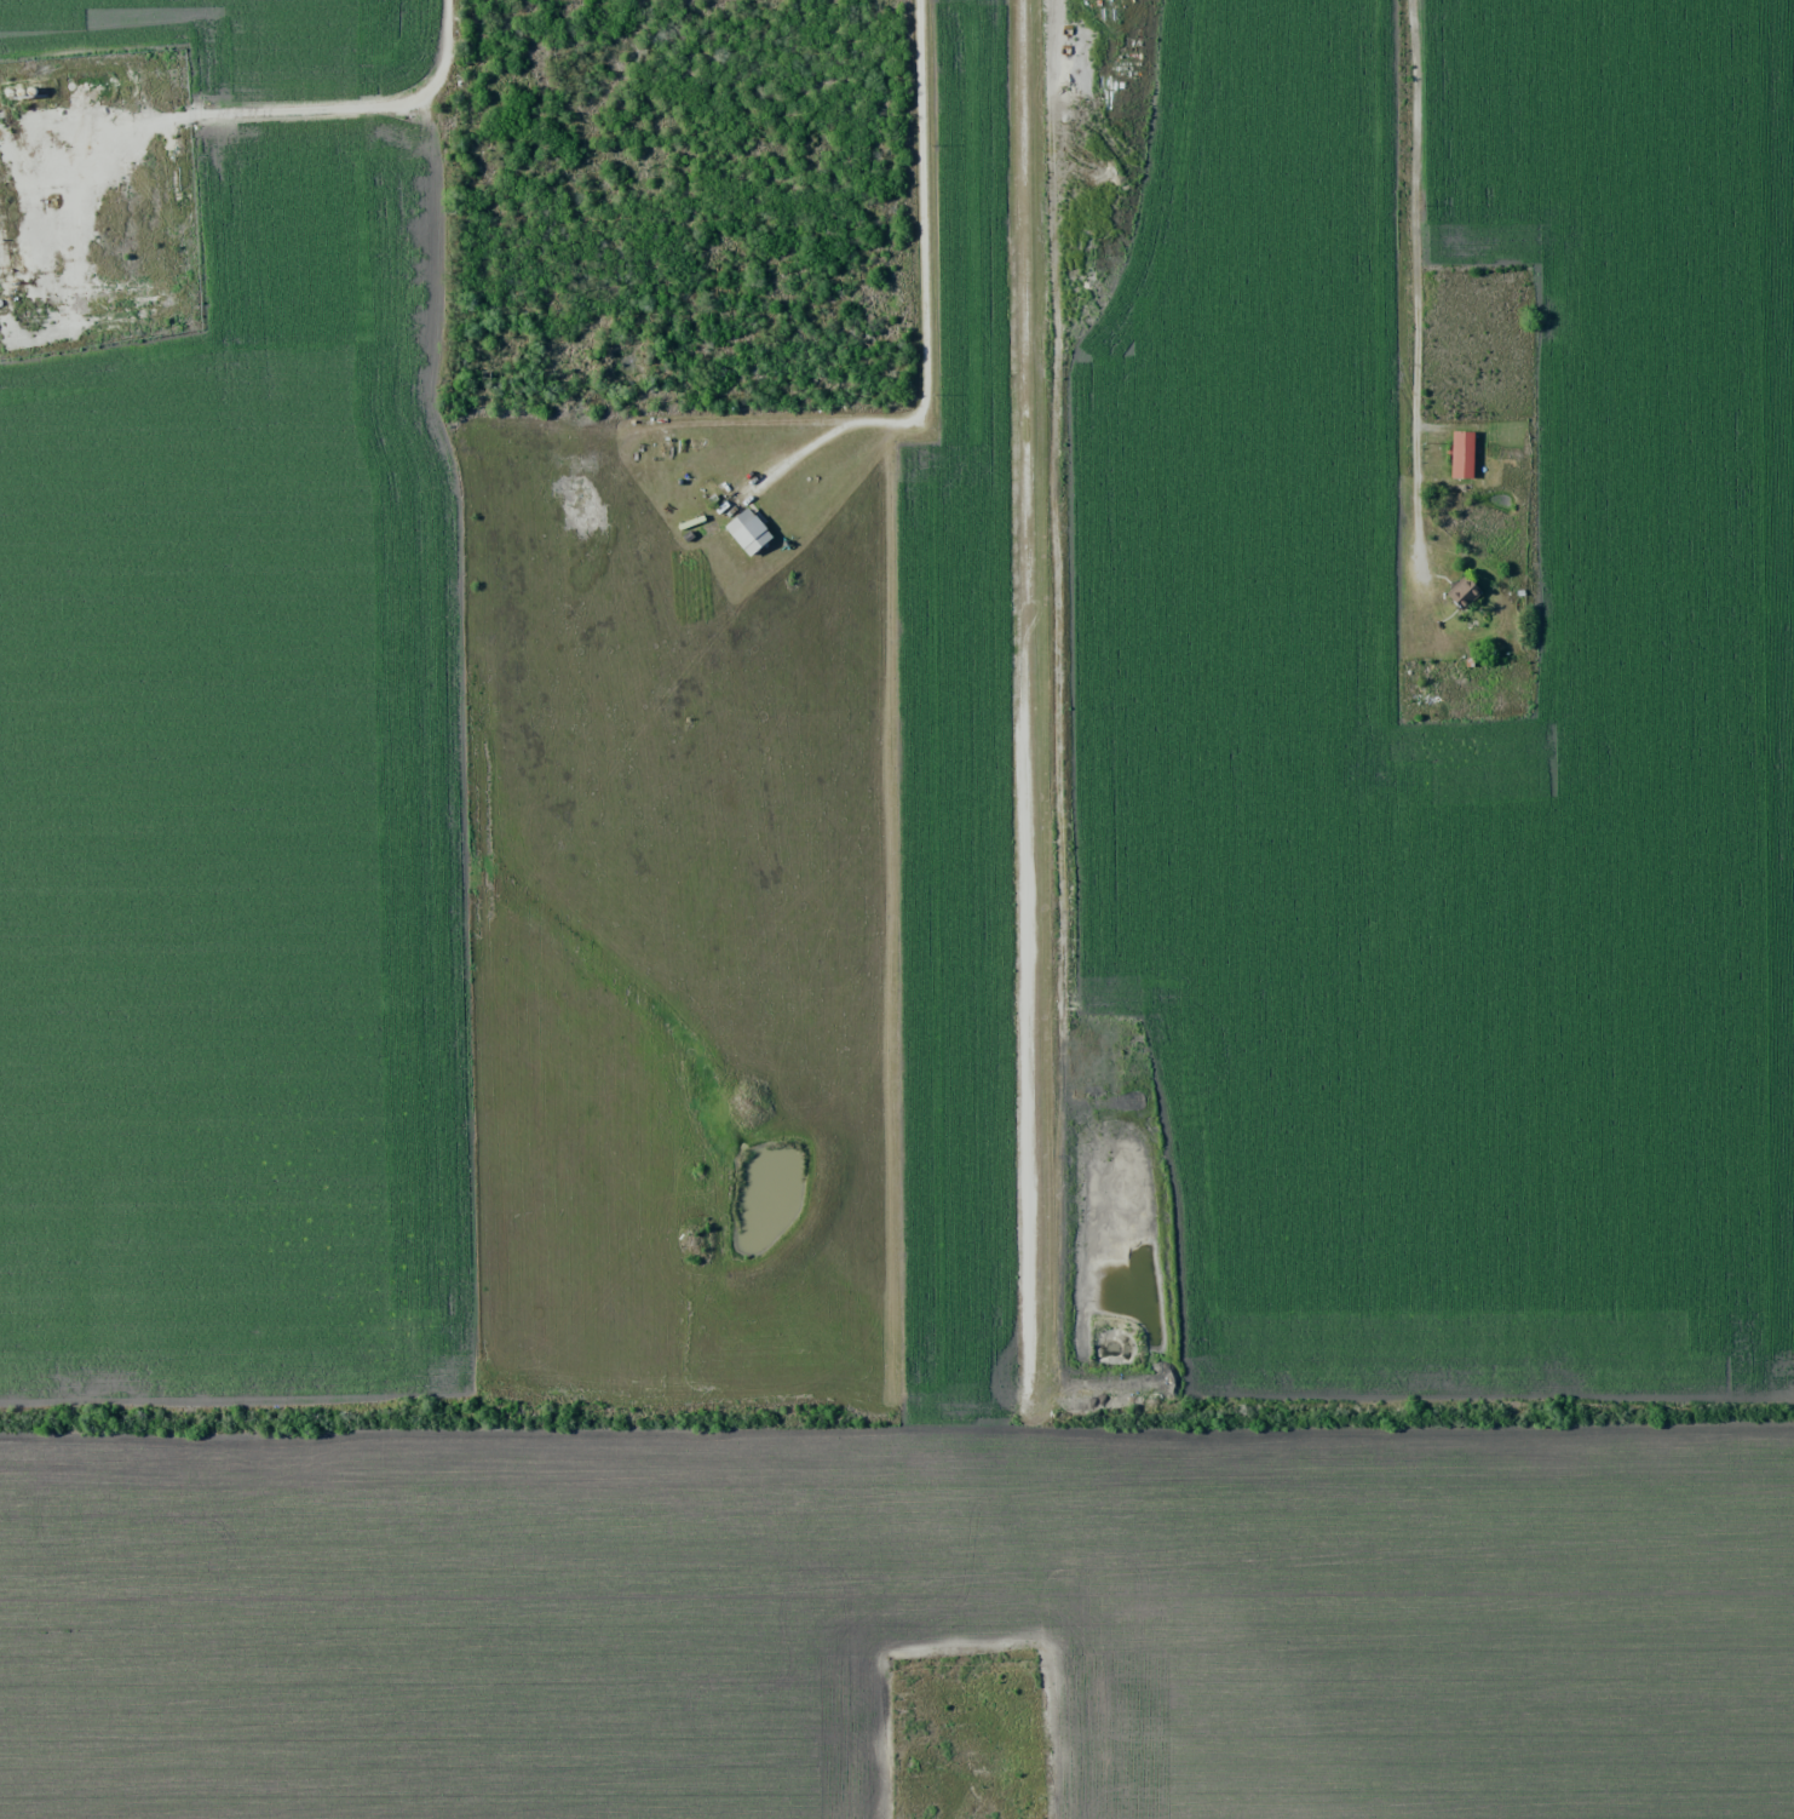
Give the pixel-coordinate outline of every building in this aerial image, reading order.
[(1472,433),(1452,433),(1451,478),(1472,479),(1472,433)] [(750,557),(772,536),(745,507),(723,528),(750,557)] [(1475,613),(1468,605),(1480,594),(1464,577),(1443,595),(1466,621),(1475,613)]
